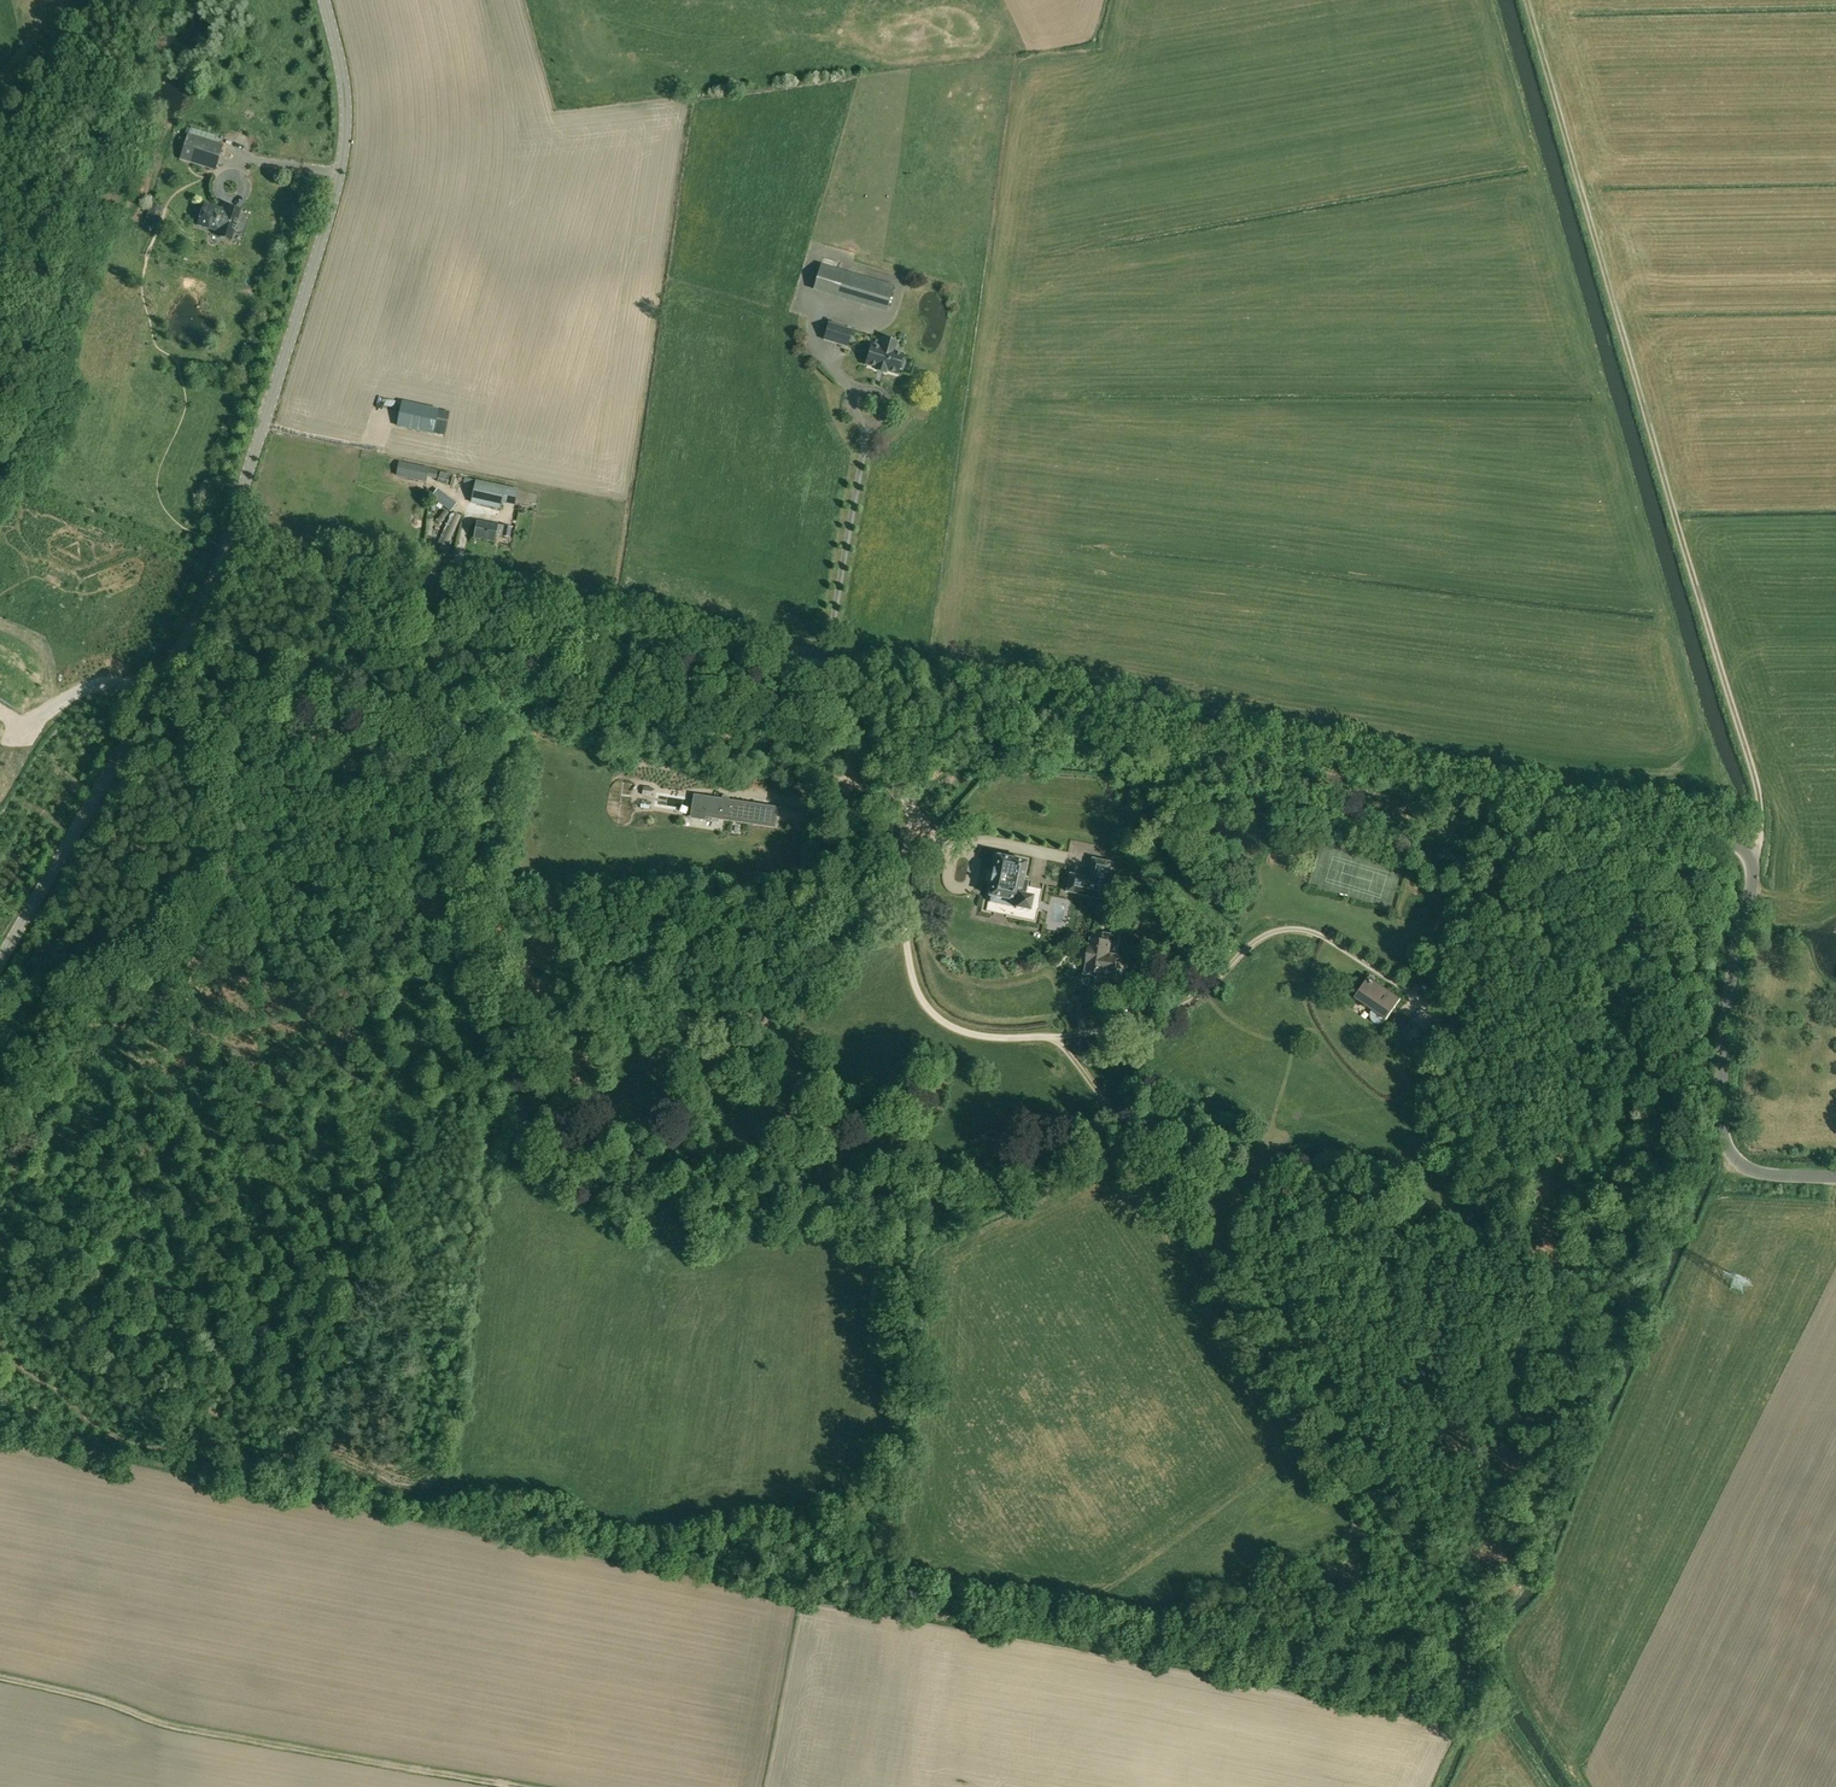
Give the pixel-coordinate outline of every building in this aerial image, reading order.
[(188,135),(180,159),(215,170),(223,146),(188,135)] [(230,189),(235,181),(226,177),(222,185),(230,189)] [(229,207),(228,212),(205,204),(198,225),(211,229),(221,232),(220,236),(220,237),(231,241),(241,211),(229,207)] [(145,226),(156,229),(162,212),(150,208),(145,226)] [(815,289),(887,310),(894,287),(822,266),(815,289)] [(824,341),(847,348),(852,331),(829,325),(824,341)] [(867,366),(877,369),(876,371),(886,373),(886,372),(897,375),(899,370),(902,370),(904,362),(901,361),(903,356),(895,353),(897,344),(884,340),(881,349),(873,347),(867,366)] [(433,434),(438,411),(439,409),(402,401),(396,426),(433,434)] [(450,413),(438,411),(433,434),(445,437),(450,413)] [(399,461),(396,475),(427,482),(428,477),(436,478),(436,475),(437,470),(438,469),(399,461)] [(500,508),(504,489),(476,482),(471,502),(500,508)] [(451,512),(457,504),(437,489),(430,498),(436,503),(437,502),(439,503),(436,506),(440,509),(442,505),(451,512)] [(436,522),(440,525),(448,514),(444,511),(436,522)] [(440,547),(445,549),(460,518),(454,515),(448,526),(446,526),(438,545),(440,546),(440,547)] [(474,538),(494,542),(495,534),(510,537),(512,528),(478,521),(474,538)] [(0,699),(0,700),(22,714),(23,713),(0,699)] [(670,791),(660,790),(659,797),(668,799),(670,791)] [(698,795),(696,812),(706,813),(705,816),(719,818),(719,815),(757,821),(759,805),(698,795)] [(650,801),(641,799),(640,807),(649,809),(650,801)] [(992,882),(989,896),(1017,902),(1016,908),(1030,911),(1032,897),(1025,896),(1028,881),(1022,880),(1026,862),(997,857),(996,858),(997,858),(994,871),(993,870),(993,872),(991,881),(991,882),(992,882)] [(1089,879),(1070,875),(1067,892),(1106,899),(1113,863),(1093,859),(1089,879)] [(1091,939),(1086,972),(1106,975),(1106,974),(1115,976),(1118,956),(1110,954),(1111,944),(1118,945),(1119,936),(1104,934),(1102,941),(1091,939)] [(1356,998),(1372,1008),(1388,1019),(1403,998),(1371,976),(1356,998)] [(1121,997),(1132,998),(1135,982),(1123,980),(1121,997)] [(1388,1019),(1372,1008),(1371,1013),(1370,1015),(1371,1017),(1371,1019),(1371,1020),(1373,1022),(1375,1024),(1377,1025),(1379,1025),(1382,1024),(1388,1019)] [(1435,1025),(1437,1026),(1449,1034),(1459,1019),(1446,1009),(1435,1025)] [(1390,1029),(1400,1036),(1411,1020),(1400,1014),(1390,1029)]
